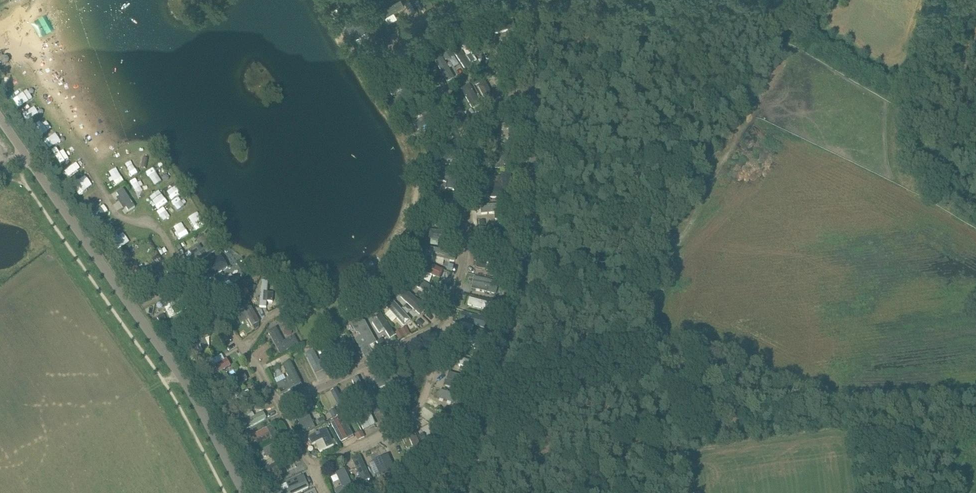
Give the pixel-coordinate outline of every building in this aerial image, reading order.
[(514,21),(493,27),(495,34),(508,31),(511,40),(518,38),(514,21)] [(384,79),(388,85),(404,75),(397,62),(390,66),(394,73),(384,79)] [(447,80),(453,77),(446,63),(440,66),(447,80)] [(487,81),(479,85),(488,104),(506,95),(501,87),(492,92),(487,81)] [(19,109),(28,104),(22,95),(14,100),(19,109)] [(34,107),(24,112),(29,122),(39,117),(34,107)] [(55,162),(68,152),(63,146),(50,156),(55,162)] [(509,167),(514,161),(500,148),(492,157),(500,165),(503,161),(509,167)] [(133,176),(140,172),(133,160),(126,163),(133,176)] [(78,164),(63,171),(67,179),(82,172),(78,164)] [(458,174),(434,170),(433,179),(449,181),(448,188),(456,189),(458,174)] [(110,175),(115,185),(125,181),(121,171),(110,175)] [(495,188),(490,188),(490,197),(512,197),(511,174),(503,174),(503,176),(495,176),(495,188)] [(129,180),(133,190),(143,186),(139,176),(129,180)] [(114,193),(125,212),(135,207),(124,187),(114,193)] [(149,201),(155,210),(165,204),(159,195),(149,201)] [(505,203),(481,205),(482,213),(496,212),(496,219),(506,218),(505,203)] [(431,230),(430,238),(443,240),(442,248),(452,249),(453,232),(431,230)] [(185,253),(193,264),(207,255),(199,244),(185,253)] [(172,264),(159,250),(153,256),(166,270),(172,264)] [(502,256),(477,252),(475,261),(488,263),(487,270),(500,272),(502,256)] [(418,262),(415,268),(422,271),(419,277),(439,285),(444,272),(418,262)] [(155,283),(152,278),(145,281),(138,265),(131,268),(141,288),(155,283)] [(473,277),(472,289),(482,289),(482,277),(473,277)] [(266,307),(267,286),(259,286),(258,306),(266,307)] [(225,297),(229,305),(246,297),(242,289),(225,297)] [(400,299),(409,311),(419,304),(410,291),(400,299)] [(466,293),(464,301),(476,304),(474,312),(481,314),(485,298),(466,293)] [(245,314),(252,327),(260,323),(248,299),(232,307),(237,318),(245,314)] [(393,322),(397,319),(403,326),(411,319),(392,299),(385,306),(389,310),(385,314),(393,322)] [(458,326),(475,332),(480,317),(463,311),(458,326)] [(372,319),(381,338),(392,333),(383,314),(372,319)] [(354,327),(358,334),(356,337),(356,340),(365,357),(373,353),(370,347),(377,343),(366,321),(364,322),(362,321),(355,325),(354,327)] [(280,354),(298,343),(293,335),(283,340),(275,327),(267,332),(280,354)] [(407,327),(396,331),(398,338),(409,334),(407,327)] [(188,339),(196,355),(204,351),(199,342),(211,337),(208,329),(188,339)] [(475,345),(477,339),(456,333),(454,339),(475,345)] [(336,338),(328,342),(338,361),(355,352),(351,344),(342,349),(336,338)] [(314,350),(306,354),(316,373),(332,365),(328,357),(320,361),(314,350)] [(209,378),(231,366),(226,358),(205,370),(209,378)] [(278,382),(283,396),(302,389),(291,360),(282,363),(288,378),(278,382)] [(354,406),(369,400),(359,376),(344,382),(354,406)] [(242,406),(258,398),(250,384),(234,392),(242,406)] [(325,394),(332,407),(339,403),(332,390),(325,394)] [(292,409),(303,433),(315,428),(303,404),(292,409)] [(244,415),(246,420),(241,423),(243,429),(266,420),(262,408),(244,415)] [(357,411),(361,429),(374,426),(369,408),(357,411)] [(330,422),(339,442),(354,435),(344,415),(330,422)] [(275,425),(252,432),(256,445),(279,437),(275,425)] [(327,429),(309,438),(313,445),(323,440),(328,449),(335,445),(327,429)] [(359,439),(365,435),(362,430),(355,434),(359,439)] [(382,476),(396,470),(389,454),(375,461),(382,476)] [(362,482),(371,478),(361,455),(351,459),(362,482)] [(291,492),(294,492),(310,487),(308,480),(297,483),(295,477),(279,483),(282,492),(289,490),(291,492)]
